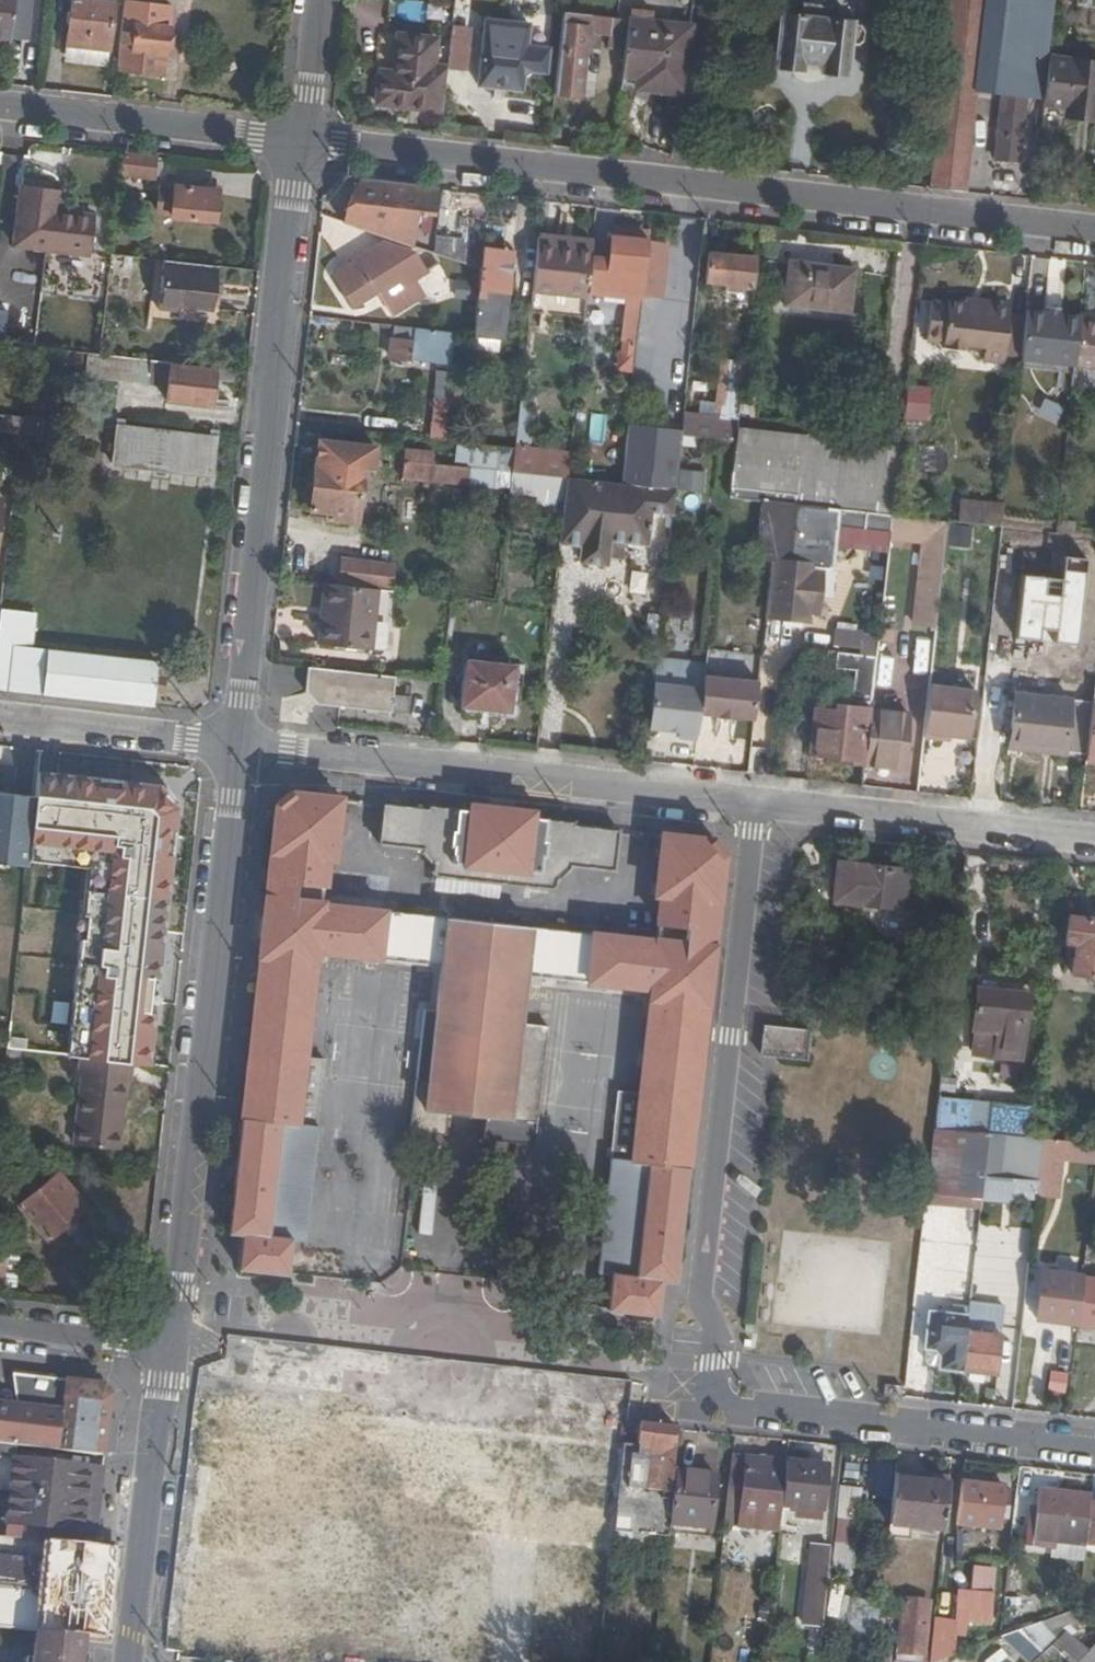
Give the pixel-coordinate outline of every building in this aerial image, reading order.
[(10,39),(10,37),(14,0),(0,0),(0,38),(10,39)] [(10,37),(27,40),(32,0),(14,0),(10,37)] [(111,4),(73,0),(72,0),(66,47),(106,52),(111,4)] [(116,73),(164,78),(172,11),(144,8),(145,0),(124,0),(116,73)] [(934,191),(967,195),(977,108),(978,98),(990,0),(956,0),(934,191)] [(978,98),(985,99),(997,0),(990,0),(978,98)] [(985,99),(1005,101),(1006,96),(1011,55),(1002,54),(1009,0),(997,0),(985,99)] [(1002,54),(1011,55),(1037,58),(1044,2),(1044,0),(1009,0),(1002,54)] [(1030,98),(1023,161),(1033,162),(1053,3),(1044,2),(1037,58),(1011,55),(1006,96),(1030,98)] [(832,23),(833,10),(802,7),(801,19),(778,16),(774,67),(846,76),(849,48),(857,49),(863,46),(864,33),(860,29),(853,29),(852,25),(832,23)] [(630,21),(652,24),(652,13),(631,11),(630,21)] [(620,20),(564,13),(556,96),(580,98),(587,30),(618,34),(620,20)] [(526,70),(548,72),(550,48),(528,46),(530,23),(486,20),(480,86),(523,90),(526,70)] [(688,59),(691,28),(652,24),(630,21),(622,88),(648,91),(649,80),(677,83),(680,58),(688,59)] [(472,34),(453,32),(448,68),(448,74),(468,76),(472,34)] [(393,75),(397,34),(381,33),(373,102),(377,103),(382,74),(393,75)] [(396,76),(401,35),(397,34),(393,75),(396,76)] [(390,104),(444,111),(448,74),(448,68),(435,65),(438,39),(401,35),(396,76),(393,75),(390,104)] [(684,84),(688,59),(680,58),(677,83),(684,84)] [(1056,58),(1050,105),(1069,107),(1079,108),(1078,118),(1094,120),(1094,63),(1056,58)] [(390,104),(393,75),(382,74),(377,103),(390,104)] [(649,80),(648,91),(683,95),(684,84),(677,83),(649,80)] [(1006,96),(1005,101),(1002,130),(998,162),(1022,164),(1023,161),(1030,98),(1006,96)] [(990,129),(1002,130),(1005,101),(985,99),(978,98),(977,108),(991,109),(990,129)] [(1068,117),(1078,118),(1079,108),(1069,107),(1068,117)] [(149,178),(153,157),(124,154),(122,176),(149,178)] [(370,182),(348,226),(420,249),(424,217),(440,219),(443,190),(370,182)] [(222,196),(223,187),(213,186),(212,191),(217,192),(216,195),(222,196)] [(216,195),(217,192),(212,191),(174,187),(171,218),(213,224),(216,195)] [(93,256),(97,218),(59,213),(61,193),(24,188),(17,248),(93,256)] [(624,239),(635,240),(636,230),(625,229),(624,239)] [(535,291),(588,297),(593,251),(561,247),(561,237),(541,235),(535,291)] [(561,247),(593,251),(594,241),(561,237),(561,247)] [(613,237),(609,272),(644,276),(648,243),(648,241),(635,240),(624,239),(613,237)] [(668,245),(648,243),(644,276),(644,278),(664,280),(668,245)] [(395,251),(391,244),(335,276),(354,308),(382,290),(395,313),(421,299),(413,285),(430,275),(417,251),(402,247),(395,251)] [(482,271),(477,338),(505,341),(514,253),(484,250),(482,271)] [(752,307),(754,286),(751,286),(752,258),(710,254),(707,283),(726,285),(726,291),(736,293),(745,302),(745,306),(752,307)] [(133,276),(135,258),(114,255),(112,274),(133,276)] [(219,284),(221,268),(166,261),(160,310),(181,312),(182,308),(215,312),(217,295),(219,284)] [(851,313),(855,270),(791,263),(786,306),(851,313)] [(459,283),(458,300),(476,301),(477,284),(459,283)] [(626,332),(638,334),(642,296),(629,295),(626,332)] [(1021,359),(1021,358),(1026,317),(1010,315),(1010,307),(990,306),(990,309),(966,306),(949,305),(949,307),(932,306),(928,342),(944,344),(943,349),(968,352),(969,346),(987,348),(986,354),(986,363),(1005,365),(1006,358),(1021,359)] [(1021,358),(1078,365),(1082,323),(1083,316),(1064,314),(1064,309),(1049,308),(1048,312),(1027,310),(1026,317),(1021,358)] [(0,312),(0,344),(6,345),(10,313),(0,312)] [(1094,367),(1094,324),(1082,323),(1078,365),(1094,367)] [(455,338),(399,331),(394,363),(451,370),(455,338)] [(87,373),(149,380),(151,361),(102,355),(89,354),(87,373)] [(215,379),(216,368),(151,361),(149,380),(148,383),(169,385),(167,399),(212,404),(215,379)] [(741,409),(746,365),(722,363),(718,405),(700,403),(699,417),(728,420),(729,408),(741,409)] [(216,368),(215,379),(249,383),(250,371),(216,368)] [(439,394),(448,395),(450,378),(441,377),(439,394)] [(930,391),(916,390),(914,415),(928,416),(930,391)] [(433,442),(443,443),(448,395),(439,394),(433,442)] [(532,409),(521,408),(516,450),(532,452),(535,424),(531,424),(532,409)] [(716,440),(738,443),(739,432),(741,409),(729,408),(728,420),(699,417),(685,416),(683,434),(683,436),(716,440)] [(0,415),(0,432),(22,434),(23,424),(24,418),(0,415)] [(23,424),(22,434),(41,437),(42,426),(23,424)] [(215,473),(218,434),(117,424),(113,462),(215,473)] [(683,436),(683,434),(670,433),(668,450),(667,465),(648,464),(649,448),(651,430),(628,428),(622,485),(678,491),(683,436)] [(841,510),(848,444),(739,432),(738,443),(732,499),(776,504),(785,504),(837,510),(841,510)] [(369,523),(375,447),(321,441),(313,509),(338,513),(337,521),(369,523)] [(848,444),(841,510),(896,515),(903,451),(887,450),(888,448),(848,444)] [(667,465),(668,450),(649,448),(648,464),(667,465)] [(476,488),(477,471),(435,465),(435,455),(407,452),(404,479),(476,488)] [(538,476),(556,478),(558,460),(515,456),(513,473),(538,476)] [(477,471),(476,488),(506,490),(507,474),(477,471)] [(513,492),(536,495),(538,476),(513,473),(514,482),(513,492)] [(683,473),(681,494),(704,496),(706,475),(683,473)] [(536,495),(566,498),(568,479),(556,478),(538,476),(536,495)] [(566,498),(562,543),(565,546),(581,548),(583,544),(582,561),(604,564),(606,561),(609,539),(644,542),(648,542),(652,538),(655,514),(676,516),(678,491),(622,485),(568,479),(566,498)] [(831,566),(837,510),(785,504),(776,504),(765,610),(811,614),(817,566),(831,566)] [(967,524),(1003,528),(1005,508),(970,504),(967,524)] [(894,529),(896,515),(841,510),(838,538),(892,544),(894,529)] [(939,617),(950,522),(896,515),(894,529),(927,533),(919,614),(939,617)] [(630,570),(627,592),(643,594),(646,572),(630,570)] [(334,586),(328,585),(325,617),(331,617),(334,586)] [(331,617),(325,617),(322,644),(373,650),(379,591),(334,586),(331,617)] [(881,608),(898,611),(900,589),(883,587),(881,608)] [(388,652),(395,593),(379,591),(373,650),(388,652)] [(140,705),(141,690),(142,678),(144,661),(33,649),(16,647),(17,640),(33,642),(36,621),(2,618),(0,632),(0,688),(139,705),(140,705)] [(834,647),(859,650),(861,635),(836,632),(834,647)] [(33,649),(33,642),(17,640),(16,647),(33,649)] [(739,716),(755,717),(759,679),(761,658),(706,652),(704,674),(702,690),(700,713),(719,715),(721,718),(739,720),(739,716)] [(511,712),(517,666),(469,660),(464,705),(511,712)] [(399,678),(311,668),(310,690),(320,706),(395,715),(399,678)] [(142,678),(141,690),(150,691),(152,679),(142,678)] [(656,685),(651,729),(682,732),(682,737),(697,739),(700,713),(702,690),(656,685)] [(975,690),(932,685),(927,733),(945,735),(951,736),(969,738),(975,690)] [(1009,750),(1087,757),(1087,756),(1092,710),(1093,703),(1014,696),(1009,750)] [(848,762),(866,764),(873,711),(874,704),(839,701),(838,705),(819,704),(814,751),(840,753),(848,755),(848,762)] [(873,711),(866,764),(904,768),(910,715),(873,711)] [(945,735),(927,733),(926,740),(944,742),(945,735)] [(840,761),(848,762),(848,755),(840,753),(840,761)] [(39,770),(36,794),(29,861),(88,868),(67,1055),(86,1057),(149,1064),(156,1002),(181,1004),(189,934),(163,931),(178,803),(160,783),(39,770)] [(29,861),(36,794),(0,791),(0,860),(29,861)] [(723,852),(713,840),(664,834),(658,893),(663,894),(659,938),(609,933),(610,919),(562,915),(561,928),(447,915),(327,901),(332,856),(336,856),(342,798),(291,793),(280,803),(230,1229),(243,1230),(241,1263),(290,1269),(294,1237),(309,1238),(327,1057),(308,1055),(320,950),(443,963),(438,1011),(427,1010),(416,1131),(451,1136),(453,1115),(491,1119),(490,1141),(538,1147),(551,1028),(522,1024),(528,973),(654,987),(643,1093),(622,1091),(602,1271),(612,1273),(609,1306),(661,1311),(664,1278),(678,1279),(723,852)] [(617,871),(621,829),(578,825),(578,821),(533,816),(533,811),(475,804),(474,808),(460,807),(430,803),(429,807),(385,803),(381,843),(426,848),(426,854),(437,863),(436,869),(440,874),(452,876),(551,888),(558,884),(559,877),(571,871),(572,866),(617,871)] [(914,871),(837,863),(833,897),(910,906),(910,903),(907,903),(910,875),(914,875),(914,871)] [(1069,914),(1066,941),(1069,942),(1068,950),(1075,950),(1072,972),(1094,975),(1094,917),(1069,914)] [(977,1051),(1019,1056),(1027,985),(986,980),(977,1051)] [(779,1057),(783,1027),(765,1025),(762,1055),(779,1057)] [(810,1030),(783,1027),(779,1057),(807,1061),(810,1030)] [(9,1048),(7,1069),(21,1071),(23,1050),(9,1048)] [(955,1049),(945,1048),(942,1071),(952,1072),(955,1049)] [(134,1082),(136,1063),(85,1057),(82,1075),(85,1075),(78,1143),(123,1147),(130,1082),(134,1082)] [(992,1131),(1025,1135),(1028,1108),(975,1102),(972,1129),(992,1131)] [(988,1165),(992,1131),(972,1129),(937,1125),(930,1181),(929,1192),(983,1197),(988,1165)] [(1045,1138),(1064,1140),(1065,1130),(1047,1128),(1045,1138)] [(992,1131),(988,1165),(1007,1168),(1009,1150),(1042,1154),(1044,1137),(1029,1136),(1025,1135),(992,1131)] [(1037,1194),(1058,1197),(1063,1159),(1094,1163),(1094,1144),(1064,1140),(1045,1138),(1044,1137),(1042,1154),(1037,1194)] [(49,1237),(87,1206),(63,1176),(65,1174),(61,1169),(21,1204),(49,1237)] [(17,1256),(0,1254),(0,1284),(15,1285),(17,1256)] [(1038,1318),(1079,1323),(1084,1277),(1084,1275),(1043,1271),(1038,1318)] [(1078,1326),(1094,1328),(1094,1279),(1084,1277),(1079,1323),(1078,1326)] [(942,1368),(964,1370),(964,1369),(969,1328),(970,1315),(931,1311),(928,1347),(938,1348),(944,1354),(942,1368)] [(969,1328),(964,1369),(1003,1374),(1008,1334),(969,1328)] [(932,1366),(942,1368),(944,1354),(938,1348),(928,1347),(927,1362),(932,1366)] [(112,1393),(105,1386),(74,1382),(77,1360),(59,1358),(53,1399),(65,1400),(63,1413),(0,1406),(0,1445),(12,1446),(31,1448),(104,1456),(107,1457),(112,1393)] [(1064,1391),(1067,1370),(1049,1368),(1046,1389),(1064,1391)] [(886,1383),(885,1393),(899,1395),(901,1385),(886,1383)] [(614,1533),(669,1539),(670,1529),(671,1521),(674,1495),(670,1495),(678,1430),(640,1426),(638,1447),(625,1446),(617,1503),(614,1533)] [(29,1462),(31,1448),(12,1446),(3,1523),(22,1526),(29,1462)] [(782,1508),(787,1462),(734,1456),(729,1501),(782,1508)] [(33,1527),(96,1535),(103,1469),(29,1462),(22,1526),(33,1527)] [(826,1467),(787,1462),(782,1508),(821,1513),(826,1467)] [(671,1521),(711,1526),(716,1474),(677,1469),(674,1495),(671,1521)] [(891,1520),(889,1538),(909,1541),(911,1522),(945,1526),(950,1478),(936,1476),(936,1484),(895,1479),(891,1520)] [(1009,1486),(964,1481),(960,1523),(1004,1527),(1009,1486)] [(861,1490),(839,1487),(830,1568),(852,1570),(861,1490)] [(1093,1502),(1093,1497),(1043,1491),(1038,1540),(1088,1545),(1088,1541),(1093,1502)] [(671,1521),(670,1529),(710,1533),(711,1526),(671,1521)] [(31,1539),(33,1527),(22,1526),(3,1523),(0,1523),(0,1535),(31,1539)] [(42,1540),(37,1587),(0,1584),(0,1624),(41,1628),(86,1633),(107,1635),(116,1548),(42,1540)] [(805,1603),(822,1605),(828,1548),(811,1546),(805,1603)] [(971,1565),(971,1587),(995,1587),(995,1566),(971,1565)] [(993,1599),(961,1594),(958,1621),(990,1625),(993,1599)] [(923,1656),(928,1603),(904,1601),(899,1654),(923,1656)] [(954,1657),(958,1621),(935,1619),(931,1661),(941,1661),(954,1657)] [(1028,1661),(1037,1661),(1051,1647),(1057,1641),(1040,1625),(1002,1639),(1028,1661)] [(86,1633),(41,1628),(37,1661),(83,1661),(86,1633)] [(1088,1653),(1064,1632),(1057,1641),(1051,1647),(1068,1661),(1080,1661),(1088,1653)] [(1088,1653),(1080,1661),(1094,1661),(1094,1645),(1088,1653)]
